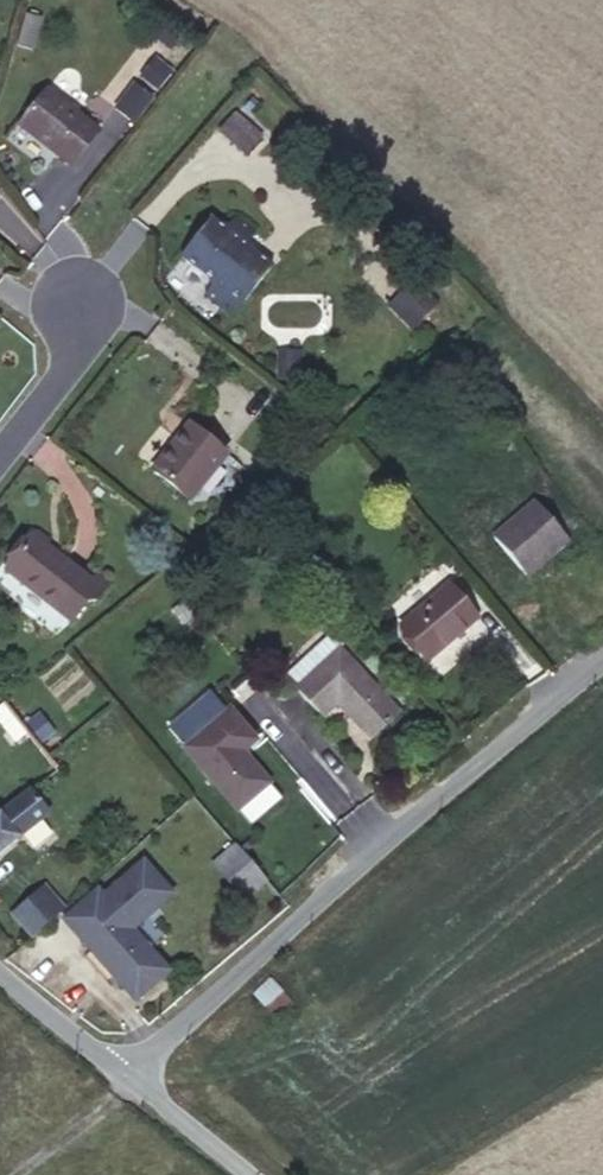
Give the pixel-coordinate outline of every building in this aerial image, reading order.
[(25,12),(21,45),(36,47),(40,14),(25,12)] [(157,87),(172,67),(155,55),(141,75),(157,87)] [(136,120),(153,94),(132,79),(114,106),(136,120)] [(99,130),(46,90),(19,123),(71,165),(99,130)] [(261,136),(234,112),(219,130),(246,153),(261,136)] [(225,229),(210,217),(180,255),(213,282),(205,293),(233,314),(272,265),(245,245),(254,233),(234,217),(225,229)] [(412,328),(437,303),(415,279),(389,305),(412,328)] [(226,454),(192,427),(180,443),(176,439),(152,470),(190,499),(226,454)] [(567,540),(534,501),(492,537),(526,576),(567,540)] [(35,531),(32,536),(42,544),(46,539),(35,531)] [(42,544),(32,536),(6,569),(56,608),(81,574),(42,544)] [(90,581),(81,574),(56,608),(72,620),(86,602),(95,601),(107,585),(95,575),(90,581)] [(477,617),(449,583),(399,625),(429,659),(477,617)] [(182,603),(172,611),(182,624),(192,615),(182,603)] [(298,686),(339,648),(342,645),(331,633),(287,673),(298,686)] [(398,713),(339,648),(298,686),(296,688),(323,717),(336,704),(369,740),(398,713)] [(168,728),(237,810),(268,782),(242,752),(255,739),(228,708),(226,710),(210,692),(168,728)] [(53,731),(39,714),(27,723),(41,741),(53,731)] [(29,789),(0,812),(0,850),(47,813),(29,789)] [(266,878),(236,844),(213,864),(243,898),(266,878)] [(76,934),(134,1000),(168,971),(131,930),(172,893),(143,860),(102,896),(110,905),(76,934)] [(43,885),(39,889),(59,912),(63,909),(43,885)] [(59,912),(39,889),(11,913),(32,937),(59,912)] [(102,896),(96,889),(63,919),(76,934),(110,905),(102,896)]
